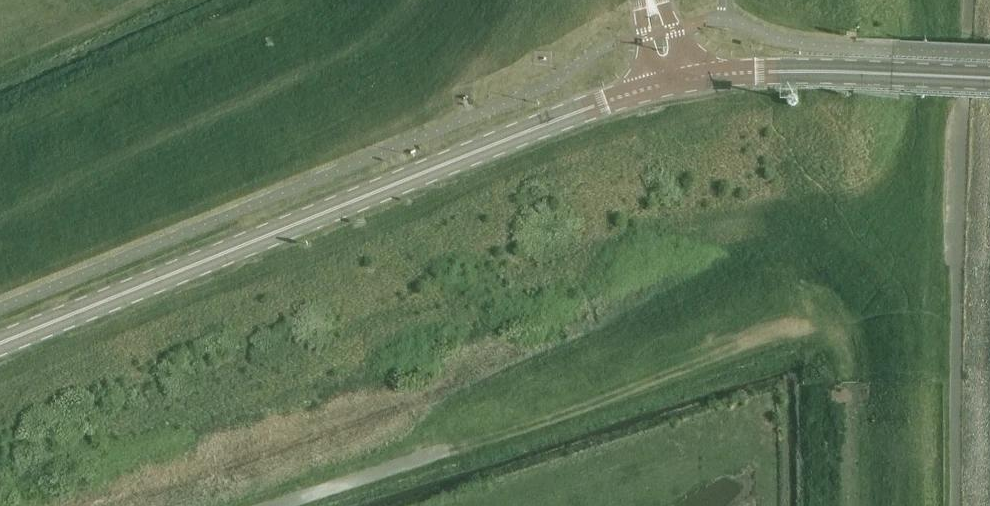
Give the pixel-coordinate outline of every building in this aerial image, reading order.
[(790,104),(792,104),(794,104),(795,103),(796,102),(797,101),(797,99),(796,97),(795,96),(793,96),(791,96),(790,97),(789,98),(788,99),(788,101),(789,102),(790,104)]
